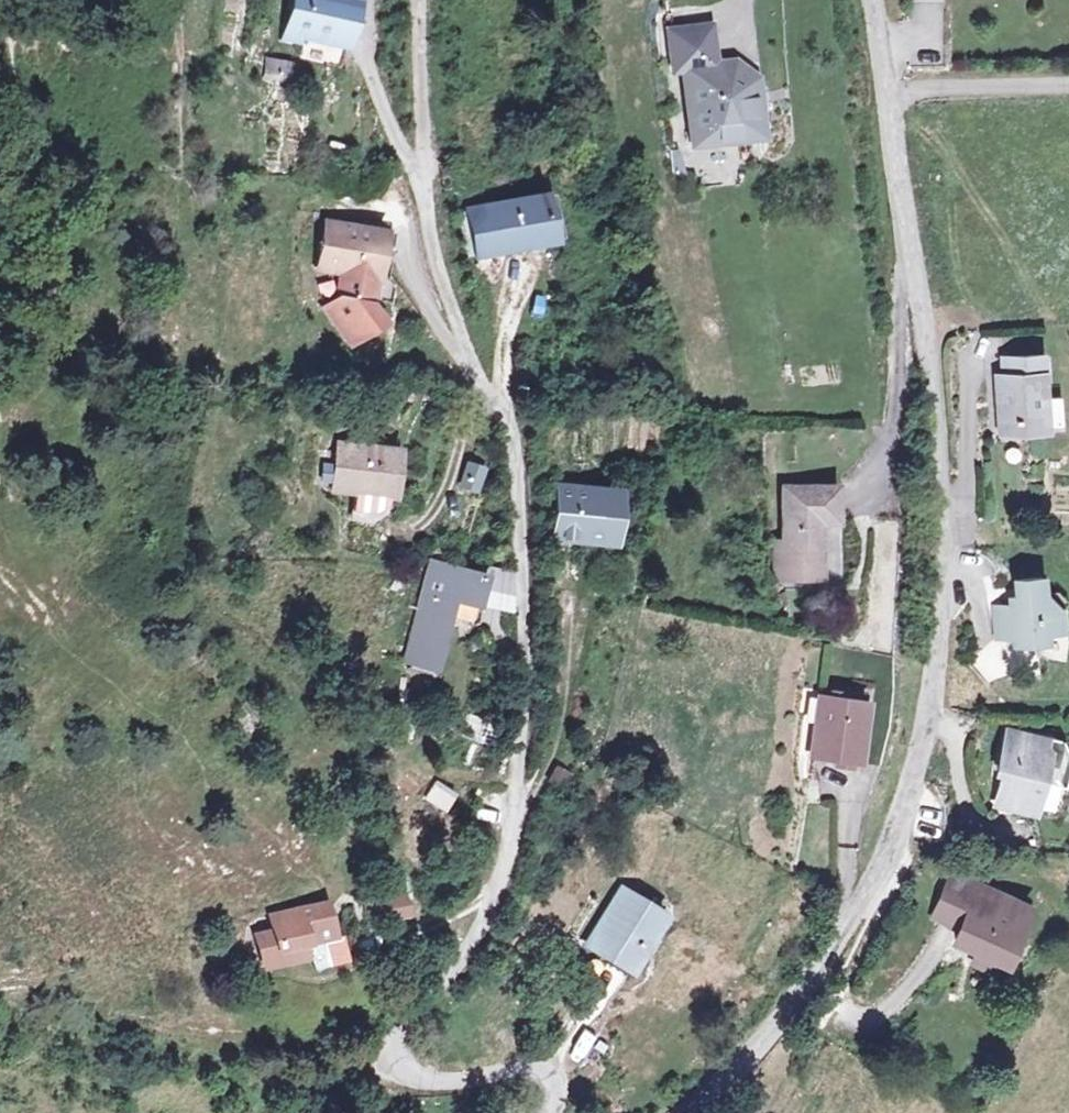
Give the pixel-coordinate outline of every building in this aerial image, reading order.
[(311,2),(296,56),(310,60),(313,50),(355,61),(367,16),(311,2)] [(685,4),(686,15),(697,14),(697,3),(685,4)] [(705,73),(713,147),(780,140),(773,80),(754,66),(736,67),(731,32),(690,35),(693,72),(705,73)] [(263,82),(293,83),(294,60),(264,59),(263,82)] [(568,209),(496,218),(501,259),(573,249),(568,209)] [(351,229),(340,272),(364,278),(392,285),(403,241),(351,229)] [(392,285),(364,278),(357,304),(344,312),(368,349),(399,329),(387,311),(392,285)] [(1060,351),(1020,354),(1021,371),(1016,370),(1019,428),(1065,425),(1063,391),(1060,351)] [(343,505),(343,508),(366,511),(399,516),(401,516),(407,471),(349,464),(348,472),(343,505)] [(343,505),(348,472),(338,471),(333,503),(343,505)] [(474,473),(467,491),(480,496),(487,478),(474,473)] [(787,552),(786,578),(831,579),(833,524),(848,525),(849,493),(799,490),(796,552),(787,552)] [(616,505),(559,504),(559,552),(609,553),(609,535),(616,534),(616,505)] [(399,516),(366,511),(363,538),(382,541),(396,532),(399,516)] [(1025,588),(1021,588),(1020,595),(1005,595),(1004,623),(1023,623),(1023,634),(1057,633),(1057,621),(1068,622),(1068,599),(1061,588),(1053,588),(1054,570),(1025,570),(1025,588)] [(500,603),(449,587),(419,679),(445,685),(465,630),(488,637),(500,603)] [(524,611),(500,603),(488,637),(525,647),(524,611)] [(832,689),(822,749),(864,757),(875,698),(832,689)] [(1053,735),(1012,724),(1002,766),(1007,767),(1000,799),(1039,808),(1048,775),(1043,774),(1053,735)] [(425,802),(450,814),(460,794),(435,782),(425,802)] [(1005,909),(1013,893),(952,864),(932,908),(959,920),(954,932),(976,942),(995,950),(1003,934),(1010,937),(1021,915),(1005,909)] [(1028,900),(1013,893),(1005,909),(1021,915),(1028,900)] [(385,896),(385,920),(415,920),(415,896),(385,896)] [(634,898),(605,951),(651,974),(679,919),(634,898)] [(324,968),(327,981),(363,971),(356,947),(351,948),(341,916),(288,929),(293,951),(275,957),(280,979),(324,968)] [(995,950),(976,942),(970,954),(996,966),(1010,937),(1003,934),(995,950)] [(596,1070),(615,1043),(603,1035),(584,1062),(596,1070)]
